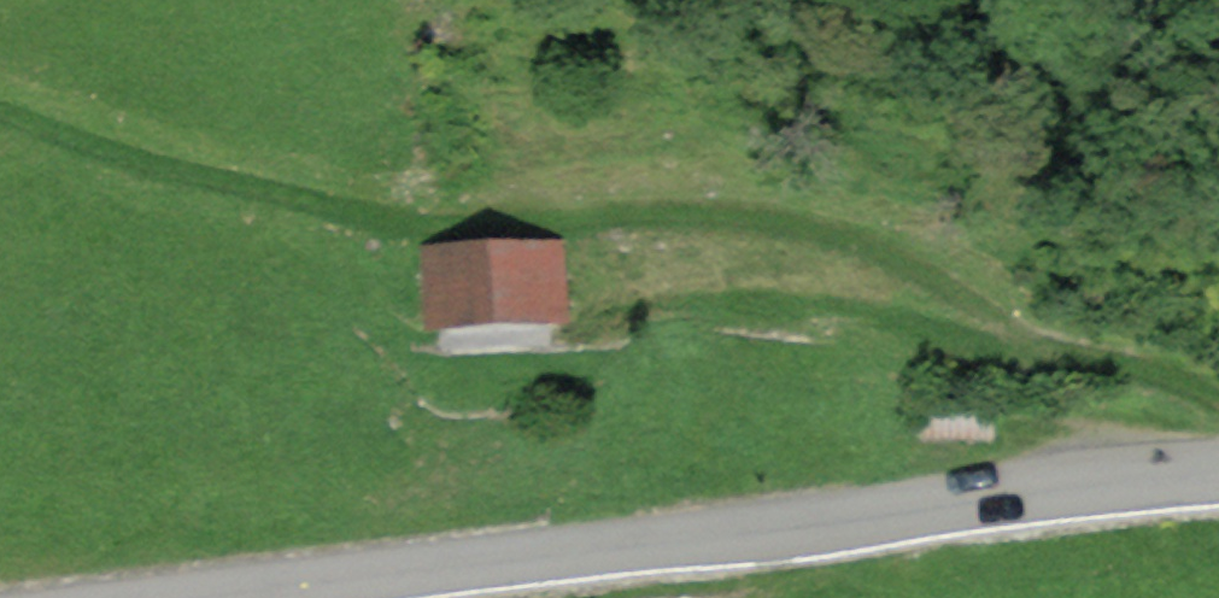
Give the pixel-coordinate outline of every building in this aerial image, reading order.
[(559,239),(423,245),(427,326),(563,320),(559,239)]
